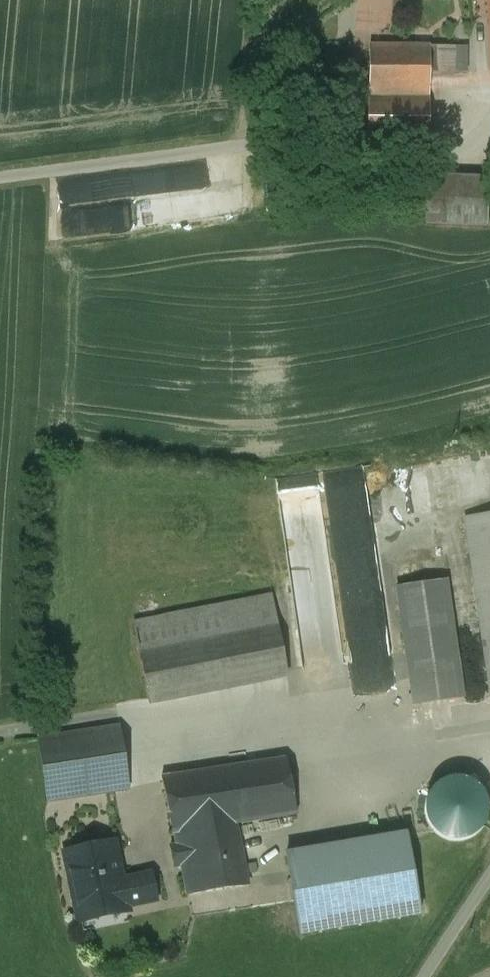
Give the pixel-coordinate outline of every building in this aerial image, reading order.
[(430,47),(369,46),(368,93),(429,95),(429,73),(430,47)] [(455,48),(430,47),(429,73),(455,74),(455,48)] [(429,95),(368,93),(367,148),(428,149),(429,95)] [(488,178),(428,176),(426,224),(487,226),(488,178)] [(472,505),(489,649),(489,502),(472,505)] [(450,569),(401,576),(418,696),(468,689),(450,569)] [(272,596),(134,624),(150,703),(288,675),(272,596)] [(354,647),(376,644),(378,657),(383,656),(380,622),(344,627),(348,655),(355,654),(354,647)] [(120,728),(38,741),(47,802),(129,789),(120,728)] [(286,757),(164,779),(176,846),(170,847),(174,868),(181,866),(186,897),(248,886),(237,826),(296,815),(286,757)] [(433,788),(428,797),(425,813),(429,823),(432,829),(440,836),(453,840),(464,839),(474,835),(478,831),(485,823),(488,812),(485,797),(479,788),(473,782),(463,778),(452,778),(442,781),(433,788)] [(407,835),(285,856),(295,902),(299,936),(420,914),(407,835)] [(114,843),(65,853),(80,923),(129,913),(128,907),(156,901),(151,877),(122,883),(114,843)]
